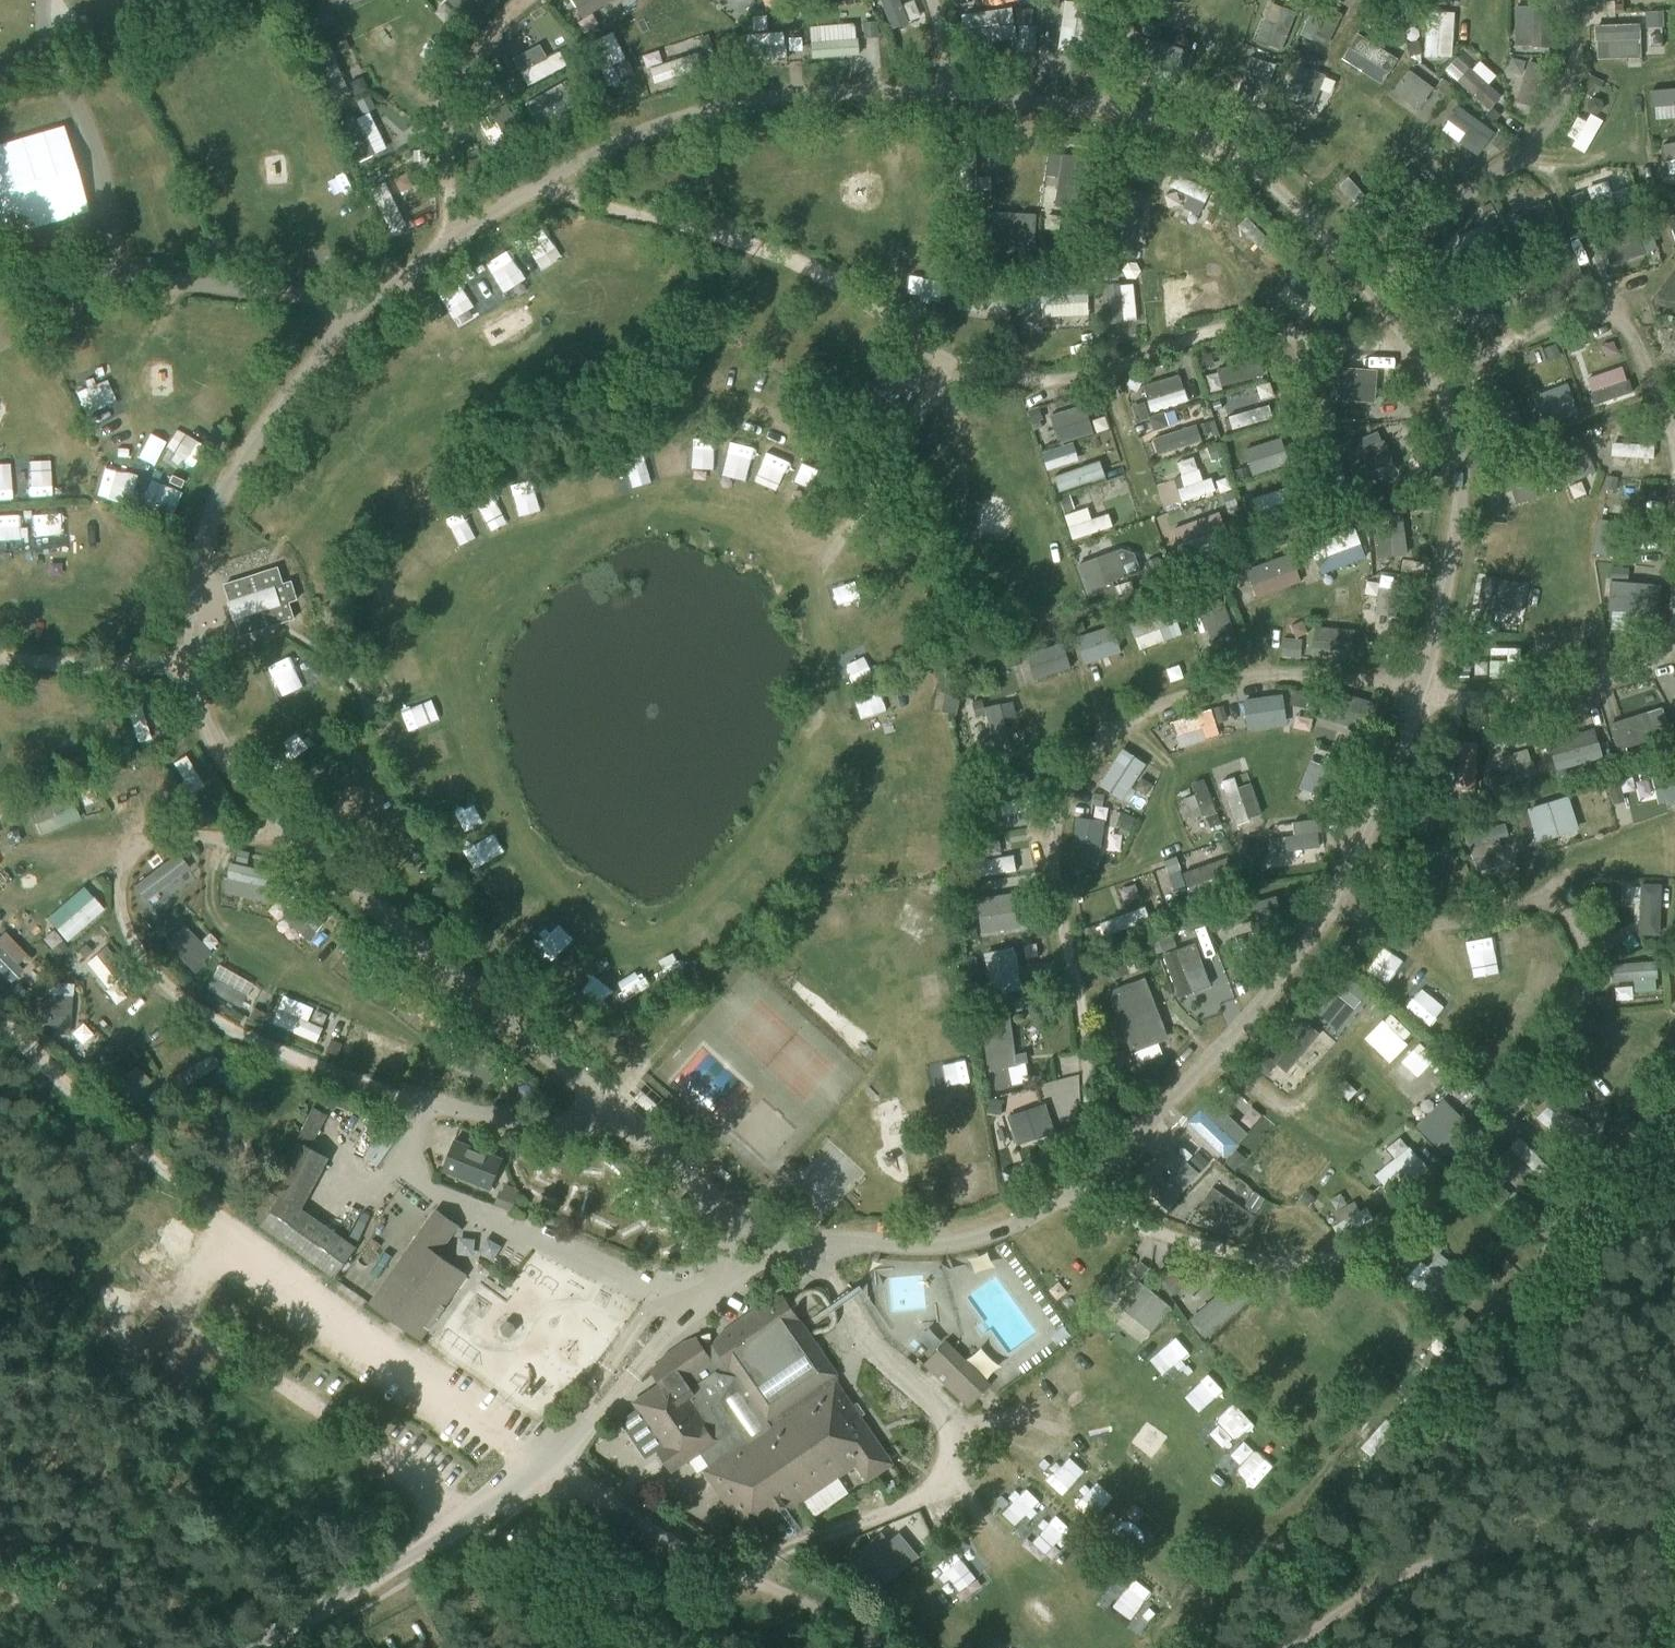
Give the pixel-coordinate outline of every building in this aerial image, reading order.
[(462,28),(492,0),(437,0),(462,28)] [(739,9),(744,0),(723,0),(739,9)] [(892,30),(909,23),(899,0),(879,0),(892,30)] [(1304,38),(1330,44),(1337,8),(1312,2),(1304,38)] [(1018,9),(1018,23),(1030,23),(1031,9),(1018,9)] [(1454,57),(1455,11),(1424,10),(1423,56),(1454,57)] [(858,53),(857,22),(820,24),(821,54),(858,53)] [(1640,56),(1639,22),(1593,23),(1594,57),(1640,56)] [(784,30),(746,37),(749,49),(786,42),(784,30)] [(594,38),(602,77),(627,72),(619,33),(594,38)] [(1355,33),(1340,57),(1381,82),(1396,58),(1355,33)] [(546,38),(513,56),(529,87),(562,69),(546,38)] [(313,56),(332,96),(353,86),(333,46),(313,56)] [(1297,49),(1292,61),(1303,66),(1308,54),(1297,49)] [(1488,83),(1496,76),(1477,57),(1455,79),(1486,110),(1501,96),(1488,83)] [(1086,76),(1097,78),(1099,67),(1088,65),(1086,76)] [(1425,98),(1432,104),(1441,92),(1408,68),(1391,91),(1417,110),(1425,98)] [(1674,117),(1674,89),(1650,89),(1651,117),(1674,117)] [(1436,127),(1471,158),(1492,134),(1458,103),(1436,127)] [(357,162),(387,148),(369,109),(339,123),(357,162)] [(1565,139),(1590,151),(1605,120),(1590,113),(1587,120),(1576,115),(1565,139)] [(392,232),(407,225),(386,180),(371,188),(392,232)] [(1121,244),(1130,246),(1138,190),(1129,189),(1121,244)] [(1595,232),(1584,236),(1589,251),(1600,247),(1595,232)] [(1638,236),(1614,238),(1616,257),(1640,255),(1638,236)] [(1500,274),(1491,277),(1495,289),(1504,286),(1500,274)] [(1105,283),(1107,321),(1135,320),(1134,283),(1105,283)] [(1661,340),(1674,339),(1674,325),(1660,326),(1661,340)] [(1245,359),(1217,367),(1222,386),(1251,377),(1245,359)] [(1335,367),(1336,401),(1375,400),(1374,366),(1335,367)] [(1617,368),(1586,377),(1590,391),(1621,381),(1617,368)] [(898,370),(878,396),(891,406),(911,380),(898,370)] [(108,374),(75,388),(82,406),(115,393),(108,374)] [(1143,382),(1148,410),(1188,403),(1183,375),(1143,382)] [(1529,395),(1539,425),(1578,412),(1568,382),(1529,395)] [(1233,405),(1241,429),(1264,421),(1255,397),(1233,405)] [(1135,418),(1148,416),(1145,400),(1132,403),(1135,418)] [(1048,413),(1056,443),(1094,432),(1086,403),(1048,413)] [(1150,428),(1166,426),(1165,411),(1149,413),(1150,428)] [(1654,417),(1643,419),(1645,433),(1656,431),(1654,417)] [(1150,437),(1155,454),(1200,440),(1195,423),(1150,437)] [(102,438),(109,455),(127,447),(120,430),(102,438)] [(1610,436),(1611,465),(1627,465),(1626,436),(1610,436)] [(690,439),(690,461),(718,460),(717,438),(690,439)] [(1071,440),(1038,451),(1045,470),(1078,459),(1071,440)] [(664,465),(680,460),(674,441),(658,446),(664,465)] [(724,462),(746,467),(751,448),(729,443),(724,462)] [(1553,459),(1563,484),(1596,471),(1586,446),(1553,459)] [(773,483),(781,463),(758,453),(750,474),(773,483)] [(650,455),(620,463),(625,481),(655,472),(650,455)] [(1216,490),(1211,476),(1201,479),(1193,455),(1176,461),(1183,485),(1175,487),(1180,501),(1216,490)] [(1057,492),(1105,476),(1099,458),(1050,475),(1057,492)] [(24,462),(23,492),(45,492),(46,463),(24,462)] [(588,489),(611,484),(607,462),(584,467),(588,489)] [(1526,469),(1492,483),(1503,510),(1537,496),(1526,469)] [(540,511),(532,479),(507,486),(515,517),(540,511)] [(484,530),(505,524),(496,493),(475,500),(484,530)] [(1314,497),(1304,500),(1308,511),(1318,508),(1314,497)] [(1107,511),(1091,517),(1087,505),(1063,513),(1072,541),(1112,528),(1107,511)] [(467,547),(479,535),(456,511),(444,523),(467,547)] [(1319,574),(1366,556),(1354,527),(1308,545),(1319,574)] [(1087,599),(1111,591),(1108,581),(1122,576),(1114,551),(1076,563),(1087,599)] [(1290,552),(1244,569),(1254,597),(1300,581),(1290,552)] [(1168,554),(1158,558),(1165,576),(1167,581),(1176,578),(1168,554)] [(276,567),(222,585),(227,602),(226,602),(232,621),(233,621),(238,637),(293,619),(288,603),(296,600),(290,582),(282,584),(276,567)] [(972,597),(981,596),(980,571),(971,572),(972,597)] [(1518,617),(1523,581),(1479,575),(1474,611),(1518,617)] [(1606,581),(1605,614),(1659,615),(1660,582),(1606,581)] [(374,602),(406,615),(414,594),(382,582),(374,602)] [(1227,599),(1197,610),(1209,645),(1239,635),(1227,599)] [(1172,607),(1127,623),(1137,649),(1182,633),(1172,607)] [(1111,623),(1072,634),(1081,663),(1119,652),(1111,623)] [(1353,655),(1352,627),(1310,627),(1311,656),(1353,655)] [(1013,655),(1024,684),(1071,666),(1061,638),(1013,655)] [(844,663),(851,683),(872,675),(864,655),(844,663)] [(865,715),(884,707),(876,689),(858,697),(865,715)] [(1292,689),(1290,702),(1306,705),(1308,692),(1292,689)] [(946,690),(943,706),(958,710),(962,694),(946,690)] [(1245,726),(1281,725),(1280,696),(1244,697),(1245,726)] [(429,701),(400,711),(409,734),(437,724),(429,701)] [(981,760),(1017,759),(1016,701),(980,702),(981,760)] [(1168,720),(1176,748),(1231,732),(1223,704),(1168,720)] [(1608,722),(1615,749),(1634,744),(1627,718),(1608,722)] [(1547,736),(1551,767),(1600,761),(1597,730),(1547,736)] [(1476,786),(1477,740),(1458,740),(1458,786),(1476,786)] [(925,743),(925,753),(947,754),(948,744),(925,743)] [(1118,747),(1096,782),(1121,798),(1143,763),(1118,747)] [(1498,757),(1506,783),(1537,773),(1528,747),(1498,757)] [(186,753),(172,762),(192,793),(206,784),(186,753)] [(99,778),(108,803),(150,787),(140,762),(99,778)] [(1657,799),(1674,796),(1674,764),(1653,767),(1657,799)] [(1228,823),(1259,816),(1248,771),(1218,778),(1228,823)] [(67,789),(24,805),(35,834),(78,818),(67,789)] [(1535,837),(1575,824),(1566,796),(1526,809),(1535,837)] [(172,802),(159,803),(160,815),(172,814),(172,802)] [(479,802),(448,817),(459,839),(490,824),(479,802)] [(1069,866),(1098,867),(1099,818),(1070,817),(1069,866)] [(1466,831),(1475,870),(1500,865),(1497,854),(1513,850),(1507,822),(1466,831)] [(466,845),(476,868),(503,856),(493,834),(466,845)] [(979,871),(1002,869),(1001,845),(977,847),(979,871)] [(128,885),(146,908),(193,873),(175,849),(128,885)] [(228,860),(219,889),(241,897),(251,867),(228,860)] [(1010,883),(977,886),(980,931),(1013,929),(1010,883)] [(65,943),(103,909),(81,884),(43,918),(65,943)] [(330,919),(308,895),(283,919),(306,942),(330,919)] [(1100,936),(1148,917),(1143,905),(1096,924),(1100,936)] [(161,944),(191,972),(210,951),(180,923),(161,944)] [(534,941),(550,960),(566,946),(549,928),(534,941)] [(7,982),(21,969),(15,963),(25,953),(4,930),(0,934),(0,975),(7,982)] [(1170,993),(1206,987),(1198,943),(1163,949),(1170,993)] [(986,953),(995,993),(1022,987),(1013,946),(986,953)] [(1370,976),(1393,997),(1410,979),(1387,958),(1370,976)] [(1129,959),(1104,968),(1111,988),(1136,979),(1129,959)] [(1610,962),(1611,983),(1654,981),(1653,960),(1610,962)] [(1336,1031),(1365,988),(1327,962),(1298,1005),(1336,1031)] [(220,964),(206,986),(238,1005),(251,984),(220,964)] [(1421,979),(1401,1004),(1419,1019),(1440,995),(1421,979)] [(69,1031),(70,982),(43,981),(42,1030),(69,1031)] [(1108,996),(1128,1049),(1162,1036),(1141,982),(1108,996)] [(1215,985),(1181,993),(1188,1022),(1222,1014),(1215,985)] [(325,1043),(334,1012),(278,995),(269,1025),(325,1043)] [(1010,1010),(983,1011),(987,1086),(1026,1084),(1024,1062),(1013,1063),(1010,1010)] [(1363,1037),(1388,1063),(1415,1036),(1390,1010),(1363,1037)] [(1262,1056),(1285,1073),(1317,1030),(1294,1013),(1262,1056)] [(71,1034),(84,1045),(94,1033),(80,1022),(71,1034)] [(173,1056),(193,1082),(207,1071),(187,1045),(173,1056)] [(1389,1072),(1407,1088),(1430,1062),(1413,1046),(1389,1072)] [(150,1087),(133,1065),(121,1074),(110,1058),(99,1067),(127,1104),(150,1087)] [(1457,1075),(1447,1084),(1456,1092),(1465,1083),(1457,1075)] [(1437,1093),(1419,1108),(1435,1129),(1454,1114),(1437,1093)] [(1223,1158),(1247,1131),(1209,1097),(1185,1124),(1223,1158)] [(1239,1119),(1248,1127),(1260,1115),(1251,1107),(1239,1119)] [(393,1116),(364,1158),(377,1167),(402,1131),(393,1116)] [(243,1135),(218,1140),(224,1167),(249,1161),(243,1135)] [(1399,1197),(1427,1165),(1395,1136),(1384,1148),(1393,1155),(1375,1175),(1399,1197)] [(1247,1182),(1260,1170),(1270,1181),(1264,1187),(1279,1205),(1320,1168),(1309,1155),(1299,1164),(1274,1137),(1236,1171),(1247,1182)] [(502,1158),(454,1139),(442,1171),(490,1189),(502,1158)] [(1381,1145),(1364,1161),(1374,1172),(1391,1156),(1381,1145)] [(1175,1147),(1138,1180),(1163,1207),(1200,1173),(1175,1147)] [(1502,1185),(1493,1195),(1501,1203),(1511,1193),(1502,1185)] [(281,1195),(260,1225),(335,1278),(356,1248),(281,1195)] [(1243,1234),(1252,1209),(1214,1196),(1205,1220),(1243,1234)] [(1275,1224),(1307,1243),(1321,1220),(1289,1201),(1275,1224)] [(437,1208),(370,1301),(420,1338),(467,1273),(438,1253),(459,1224),(437,1208)] [(1422,1226),(1412,1235),(1424,1249),(1435,1240),(1422,1226)] [(1407,1274),(1423,1292),(1441,1276),(1425,1258),(1407,1274)] [(1168,1268),(1160,1274),(1168,1286),(1176,1281),(1168,1268)] [(1139,1344),(1171,1308),(1137,1278),(1105,1313),(1139,1344)] [(1189,1316),(1207,1335),(1244,1300),(1226,1280),(1189,1316)] [(638,1409),(620,1421),(645,1457),(656,1450),(663,1445),(665,1448),(671,1449),(682,1442),(689,1452),(696,1448),(700,1453),(709,1466),(703,1471),(749,1538),(856,1465),(867,1481),(892,1463),(835,1380),(841,1376),(783,1295),(768,1298),(721,1330),(711,1343),(711,1333),(697,1338),(683,1343),(666,1355),(656,1367),(666,1380),(637,1400),(636,1406),(638,1409)] [(946,1343),(924,1365),(969,1409),(990,1387),(946,1343)] [(1022,1390),(1013,1396),(1018,1402),(1027,1396),(1022,1390)] [(1238,1459),(1252,1474),(1270,1456),(1255,1442),(1238,1459)] [(1061,1454),(1051,1466),(1048,1463),(1035,1478),(1056,1496),(1079,1469),(1061,1454)] [(1007,1500),(1023,1511),(1036,1491),(1020,1481),(1007,1500)] [(1112,1533),(1130,1551),(1143,1539),(1124,1520),(1112,1533)] [(949,1551),(930,1568),(963,1603),(982,1586),(949,1551)] [(1136,1616),(1148,1587),(1127,1579),(1115,1607),(1136,1616)]
